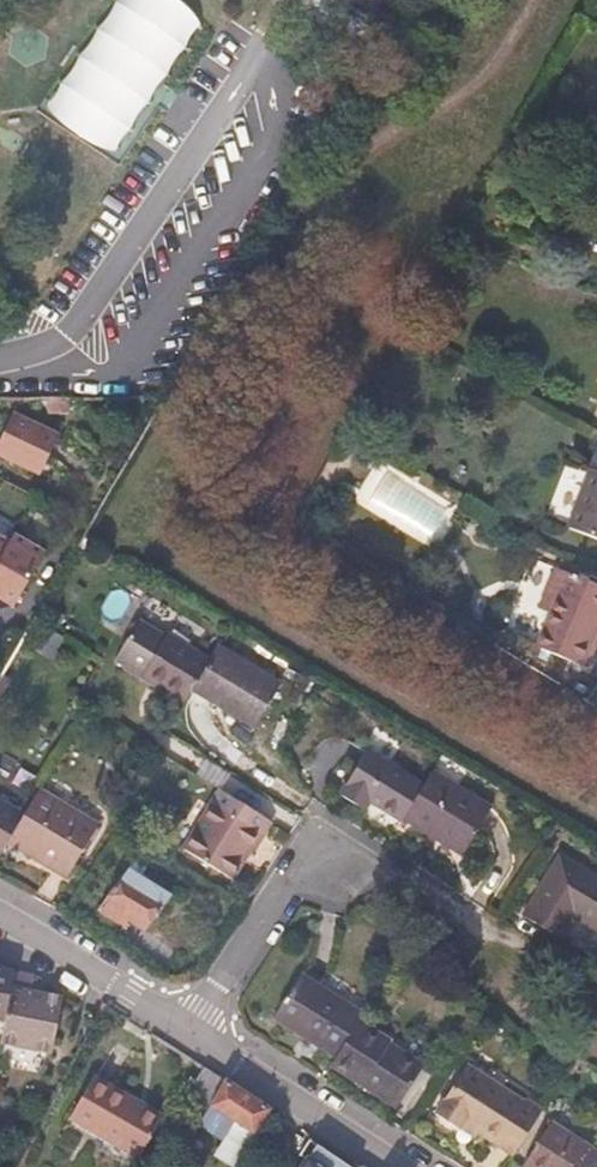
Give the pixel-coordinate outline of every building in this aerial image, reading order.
[(14,414),(0,442),(0,456),(39,474),(57,436),(14,414)] [(567,528),(596,539),(596,449),(567,528)] [(17,602),(46,551),(14,533),(10,541),(0,535),(0,583),(5,586),(1,593),(17,602)] [(596,625),(596,585),(555,568),(539,609),(553,615),(550,622),(547,620),(537,648),(580,667),(596,625)] [(5,586),(0,583),(0,601),(13,609),(17,602),(1,593),(5,586)] [(192,690),(210,659),(167,633),(165,636),(140,621),(115,661),(125,667),(123,669),(140,679),(140,677),(184,704),(192,690)] [(282,683),(218,645),(210,659),(192,690),(254,728),(282,683)] [(405,815),(423,784),(369,750),(340,794),(366,811),(371,803),(401,822),(405,815)] [(492,807),(432,770),(423,784),(405,815),(437,835),(435,839),(462,856),(492,807)] [(66,879),(99,824),(39,788),(24,814),(7,842),(66,879)] [(254,851),(272,822),(219,789),(183,848),(232,880),(252,850),(254,851)] [(24,814),(0,800),(0,854),(7,842),(24,814)] [(560,853),(523,915),(561,939),(576,917),(596,931),(596,876),(560,853)] [(146,931),(169,896),(140,878),(148,864),(137,857),(110,898),(101,912),(118,923),(118,921),(126,926),(128,923),(129,920),(146,931)] [(15,971),(0,968),(0,1020),(6,1022),(15,971)] [(50,1053),(63,997),(32,991),(35,975),(15,971),(6,1022),(2,1044),(50,1053)] [(336,1058),(360,1020),(365,1013),(300,973),(272,1018),(336,1058)] [(397,1108),(425,1065),(390,1042),(392,1040),(360,1020),(336,1058),(331,1067),(397,1108)] [(513,1157),(544,1109),(527,1098),(525,1101),(467,1064),(436,1114),(461,1130),(464,1124),(478,1133),(513,1157)] [(204,1067),(184,1099),(205,1113),(210,1105),(236,1121),(214,1155),(233,1166),(246,1166),(263,1139),(255,1134),(270,1111),(204,1067)] [(93,1076),(68,1120),(63,1130),(129,1166),(134,1166),(164,1116),(93,1076)] [(551,1122),(523,1165),(526,1166),(596,1166),(596,1151),(551,1122)] [(478,1133),(464,1124),(461,1130),(474,1139),(478,1133)] [(309,1140),(299,1155),(305,1159),(299,1166),(350,1166),(309,1140)]
